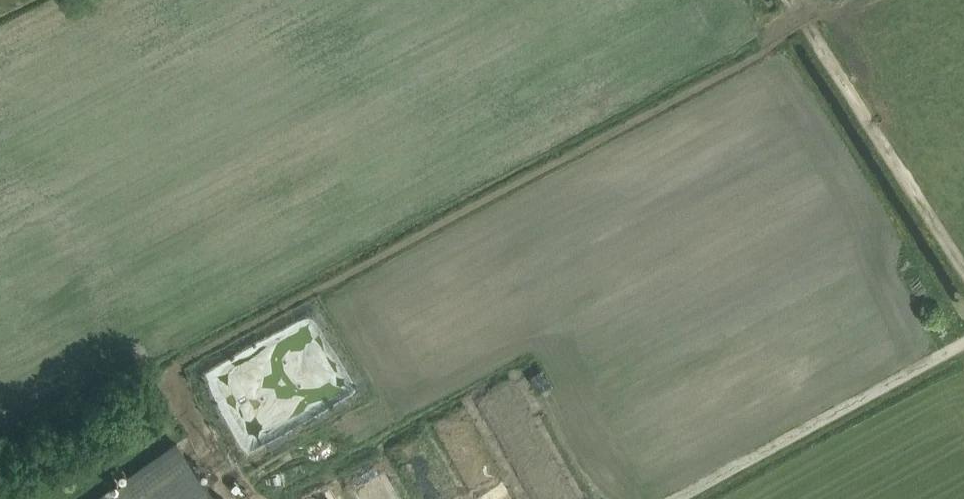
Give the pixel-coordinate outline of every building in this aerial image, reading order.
[(205,400),(229,455),(254,444),(226,380),(203,390),(207,399),(205,400)] [(488,402),(497,421),(527,407),(518,388),(488,402)] [(177,443),(97,498),(217,498),(177,443)] [(575,496),(568,476),(552,482),(558,498),(566,498),(575,496)] [(250,498),(262,493),(254,477),(243,482),(250,498)]
